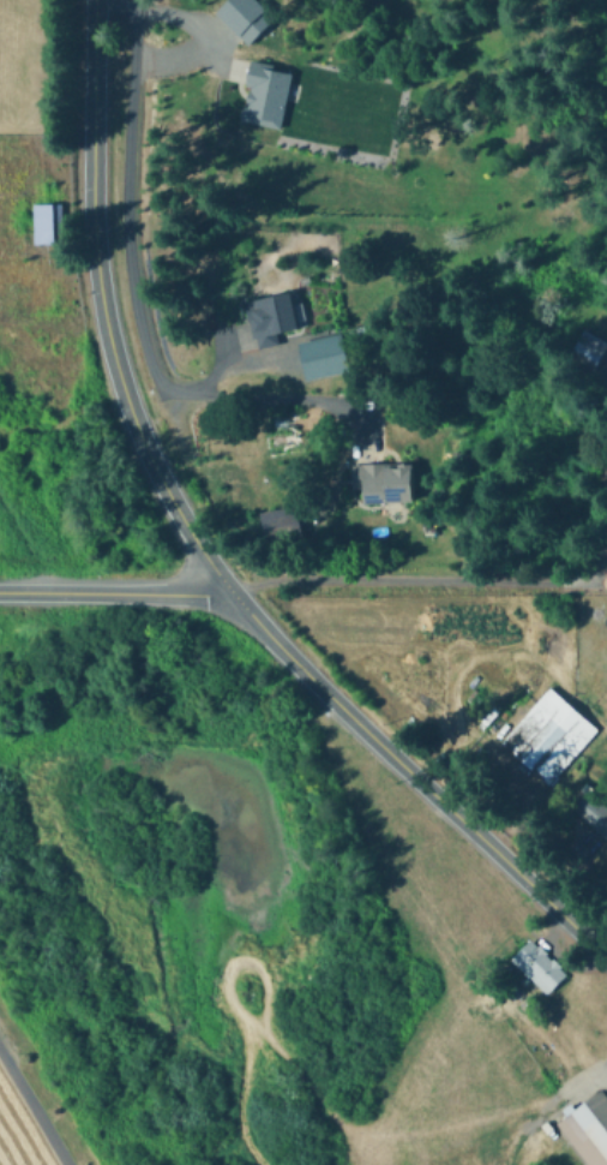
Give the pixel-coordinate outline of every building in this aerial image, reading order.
[(214,11),(225,0),(257,0),(274,17),(246,44),(214,11)] [(238,119),(241,104),(245,106),(246,102),(244,101),(246,89),(248,89),(248,85),(244,84),(248,58),(268,62),(266,67),(290,72),(278,129),(238,119)] [(65,204),(65,240),(36,240),(36,204),(65,204)] [(244,304),(294,293),(304,330),(277,336),(280,346),(254,352),(244,304)] [(587,330),(606,342),(606,376),(603,382),(582,371),(588,360),(575,353),(587,330)] [(343,335),(351,372),(304,383),(296,346),(343,335)] [(410,464),(414,502),(353,508),(349,468),(410,464)] [(284,531),(283,528),(296,526),(294,506),(259,510),(262,533),(284,531)] [(594,727),(547,782),(501,740),(549,685),(594,727)] [(594,793),(606,804),(606,837),(578,811),(594,793)] [(567,976),(546,994),(516,957),(536,939),(567,976)] [(601,1089),(606,1097),(606,1164),(588,1164),(557,1123),(567,1115),(563,1109),(570,1103),(575,1110),(601,1089)]
